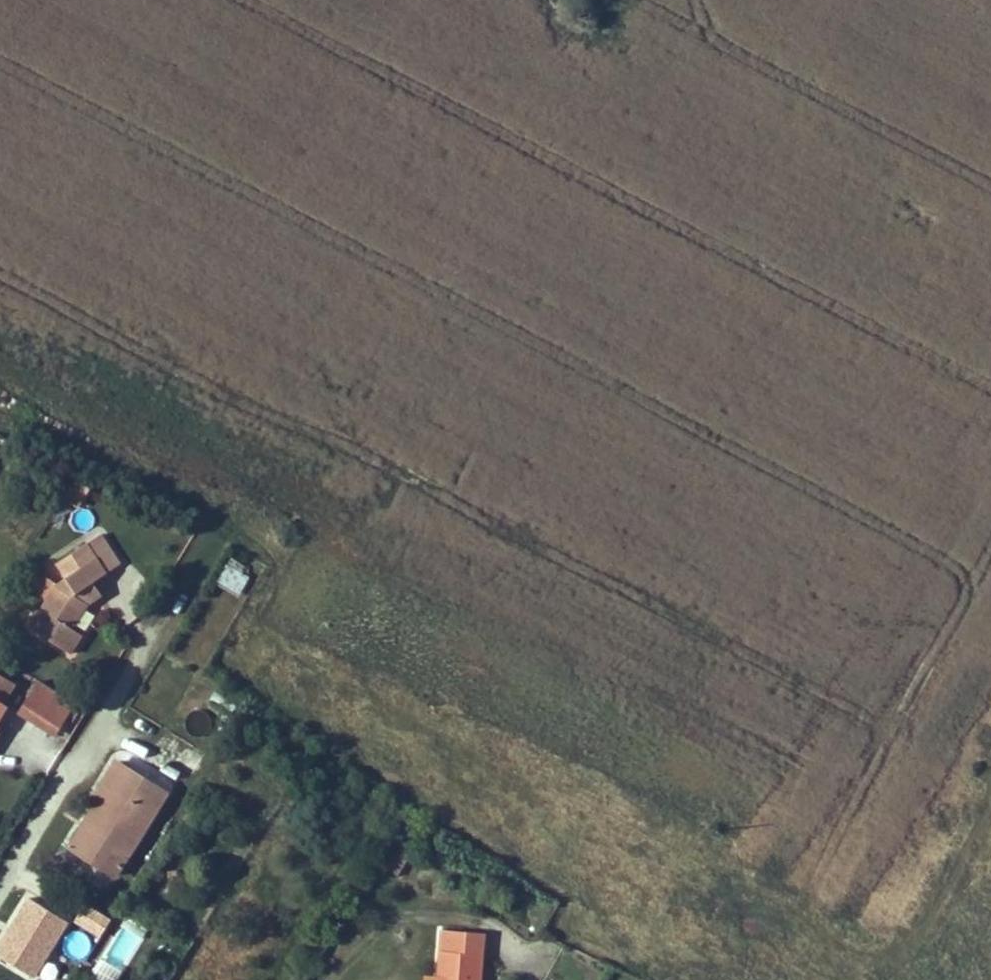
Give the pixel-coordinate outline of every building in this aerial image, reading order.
[(120,563),(101,534),(87,543),(107,572),(120,563)] [(102,595),(92,582),(107,572),(87,543),(57,563),(66,578),(57,584),(47,600),(29,626),(71,653),(83,635),(73,629),(88,604),(102,595)] [(240,592),(249,577),(227,565),(218,580),(240,592)] [(47,600),(57,584),(44,575),(33,591),(47,600)] [(207,630),(215,615),(206,609),(197,625),(207,630)] [(6,707),(2,704),(14,684),(0,676),(0,716),(6,707)] [(55,734),(74,703),(40,681),(21,712),(55,734)] [(188,731),(206,735),(211,715),(193,711),(188,731)] [(116,876),(167,793),(116,761),(94,797),(99,799),(86,820),(101,829),(84,856),(116,876)] [(84,856),(101,829),(86,820),(69,847),(84,856)] [(398,876),(412,854),(399,845),(385,868),(398,876)] [(67,920),(21,897),(0,941),(0,964),(34,979),(38,979),(67,920)] [(484,933),(443,930),(439,978),(439,979),(480,979),(484,933)] [(92,965),(86,962),(80,971),(86,975),(92,965)]
